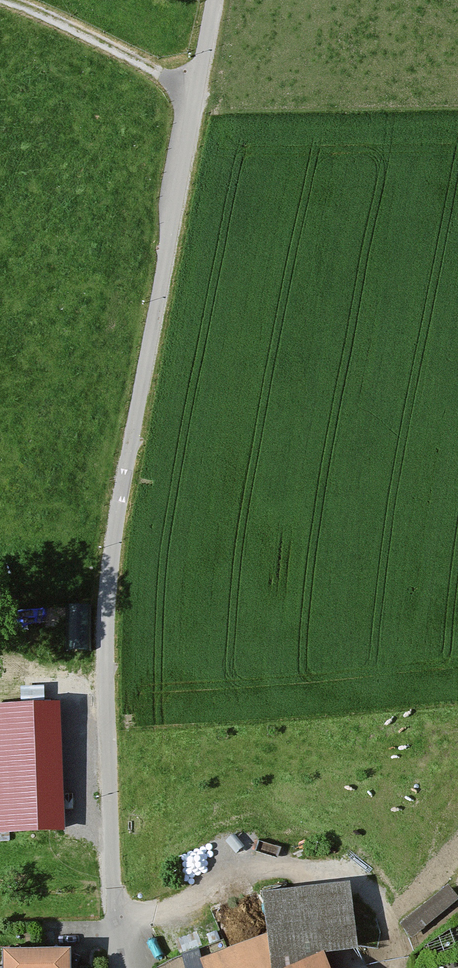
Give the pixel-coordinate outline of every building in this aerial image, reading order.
[(0,704),(0,832),(64,829),(60,702),(0,704)] [(332,958),(363,953),(354,885),(265,897),(271,938),(203,961),(206,967),(336,967),(332,958)] [(451,889),(403,928),(414,941),(457,905),(457,897),(451,889)] [(75,954),(9,952),(8,967),(75,967),(75,954)]
